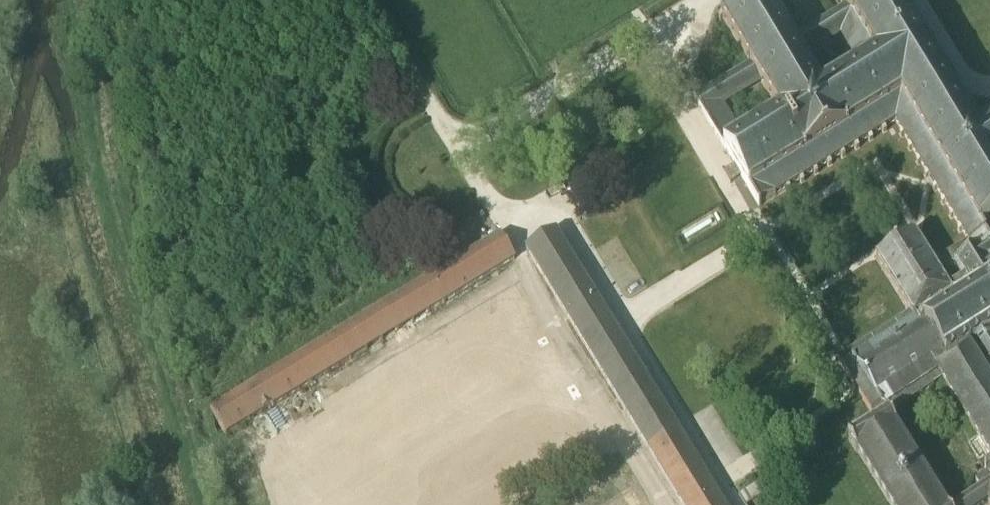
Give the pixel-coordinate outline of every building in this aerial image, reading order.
[(719,19),(720,21),(721,21),(748,67),(691,103),(757,208),(895,125),(965,243),(932,265),(915,237),(875,262),(907,314),(836,362),(869,416),(872,415),(876,423),(847,440),(887,504),(943,504),(889,417),(939,382),(976,441),(967,447),(978,465),(973,469),(980,479),(975,483),(981,492),(960,504),(989,504),(989,381),(983,369),(989,365),(989,243),(981,229),(989,224),(989,118),(976,127),(900,0),(845,0),(840,3),(841,5),(842,4),(845,10),(791,41),(766,0),(750,0),(719,19)] [(554,232),(524,251),(680,504),(722,504),(554,232)] [(240,393),(210,412),(225,439),(250,424),(516,262),(499,236),(240,393)] [(739,496),(744,504),(747,504),(765,493),(759,483),(739,496)]
